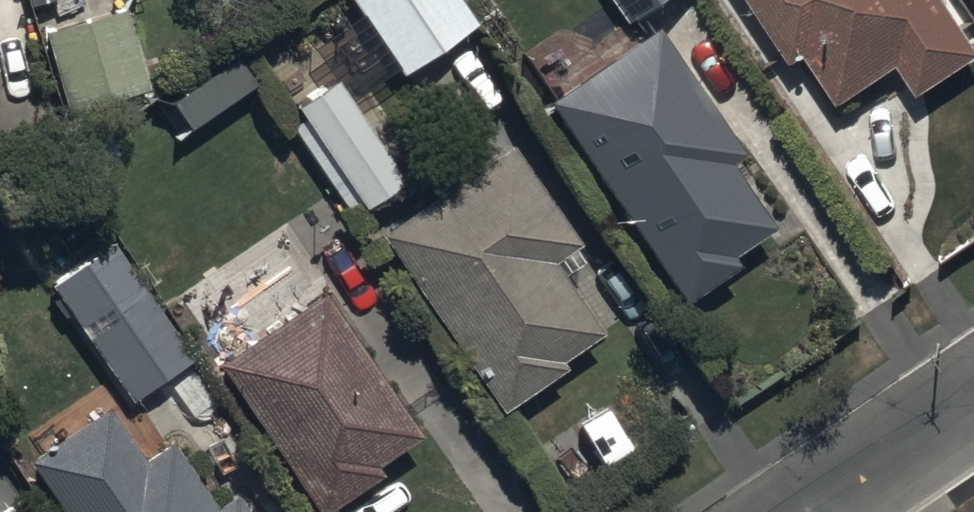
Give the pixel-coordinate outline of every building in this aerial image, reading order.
[(401,68),(475,20),(462,0),(358,0),(401,68)] [(634,13),(653,0),(625,0),(634,13)] [(791,54),(804,46),(836,96),(898,56),(917,84),(973,47),(973,38),(950,0),(757,0),(791,54)] [(127,6),(44,28),(64,105),(147,84),(127,6)] [(744,147),(649,23),(547,101),(657,243),(651,248),(687,294),(737,255),(734,251),(773,221),(727,160),(744,147)] [(336,73),(295,100),(361,199),(402,172),(336,73)] [(509,137),(378,228),(501,406),(569,359),(564,352),(602,326),(555,258),(581,240),(509,137)] [(107,236),(46,279),(129,397),(191,354),(107,236)] [(322,288),(219,360),(322,508),(383,466),(377,458),(419,428),(322,288)] [(23,452),(64,511),(252,511),(234,485),(211,500),(168,437),(144,453),(105,395),(23,452)]
